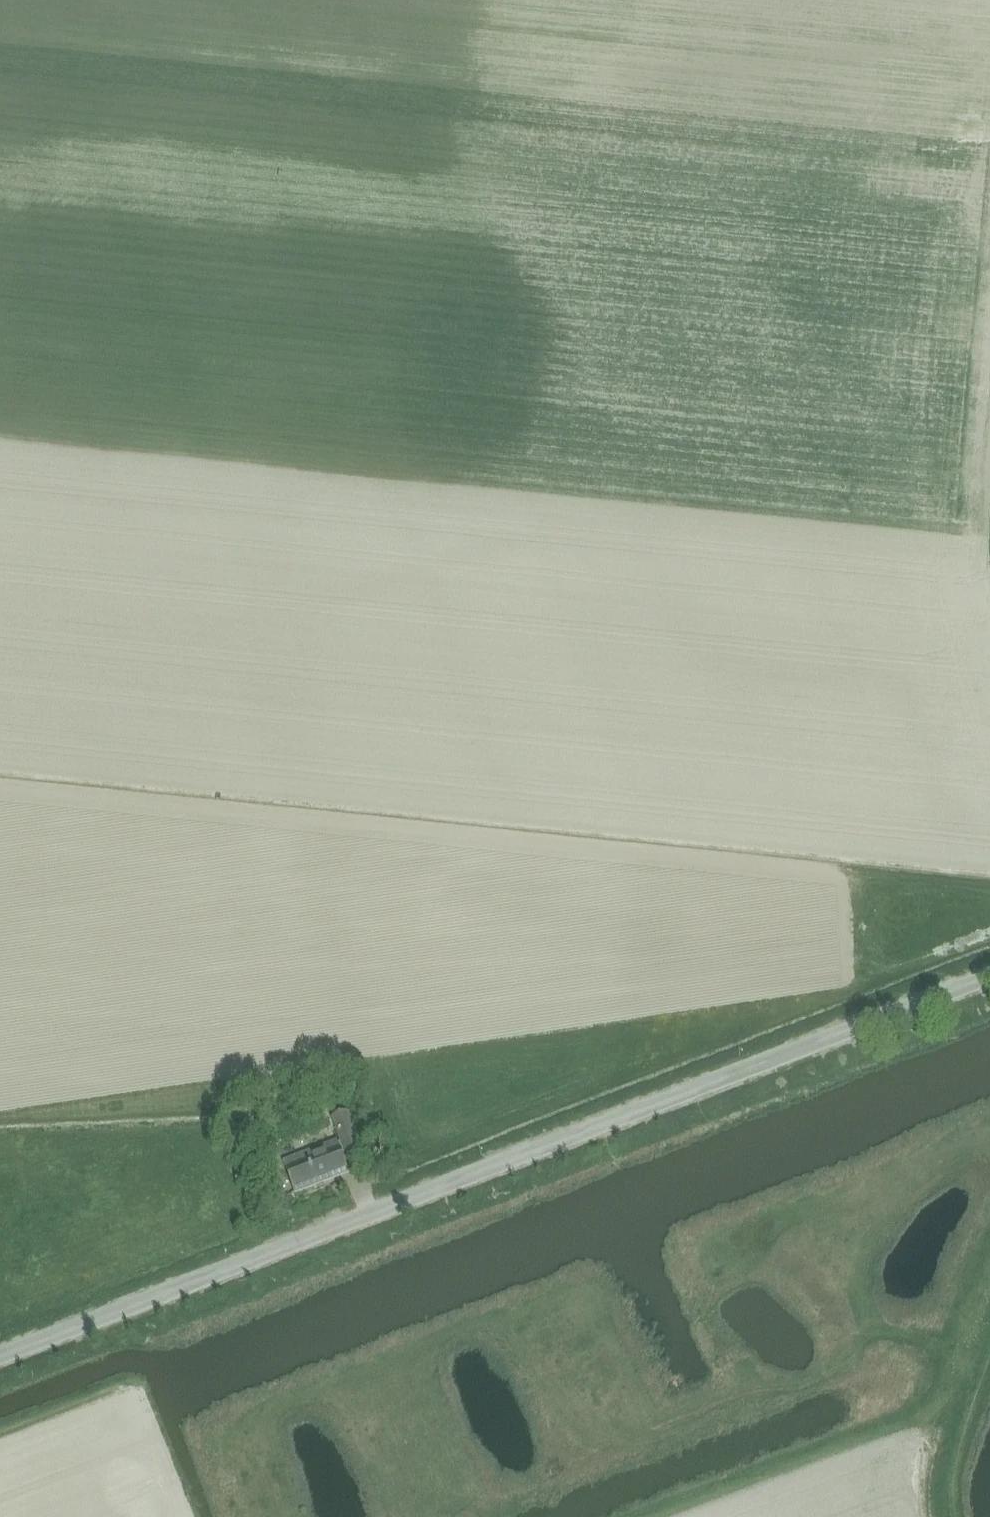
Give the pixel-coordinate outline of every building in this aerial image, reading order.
[(331,1119),(334,1126),(339,1140),(302,1155),(283,1162),(295,1193),(322,1182),(320,1178),(345,1169),(339,1153),(360,1145),(348,1112),(331,1119)] [(273,1157),(268,1144),(257,1148),(262,1161),(273,1157)]
